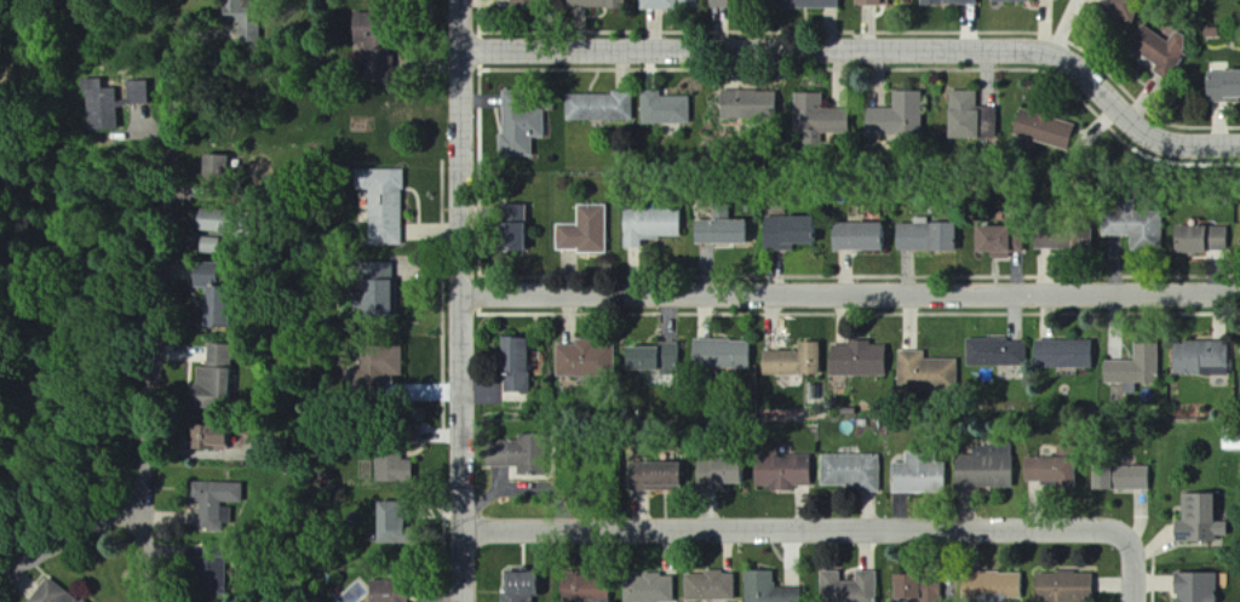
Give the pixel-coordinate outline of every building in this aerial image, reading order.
[(232,14),(248,15),(249,0),(232,0),(232,14)] [(509,8),(527,9),(528,0),(509,0),(509,8)] [(564,8),(624,10),(624,0),(564,0),(564,8)] [(696,9),(696,0),(637,0),(637,10),(696,9)] [(839,0),(787,0),(787,10),(839,9),(839,0)] [(1189,41),(1174,32),(1168,43),(1140,26),(1126,51),(1155,69),(1153,73),(1166,80),(1189,41)] [(1205,100),(1239,99),(1239,72),(1204,73),(1205,100)] [(112,89),(112,80),(95,80),(94,132),(124,132),(125,89),(112,89)] [(135,82),(136,105),(157,104),(157,81),(135,82)] [(775,90),(718,91),(719,119),(776,118),(775,90)] [(947,139),(996,139),(996,108),(976,107),(976,92),(948,91),(947,139)] [(689,97),(660,98),(659,92),(640,93),(641,125),(689,124),(689,97)] [(920,92),(892,92),(892,108),(864,109),(864,138),(921,137),(920,92)] [(822,94),(796,93),(794,133),(849,135),(850,110),(821,110),(822,94)] [(565,95),(565,121),(633,122),(633,95),(565,95)] [(543,110),(502,111),(502,134),(497,135),(497,158),(532,157),(532,138),(544,138),(543,110)] [(1011,135),(1067,150),(1074,126),(1018,111),(1011,135)] [(237,157),(214,157),(213,188),(237,189),(237,157)] [(401,170),(355,170),(355,191),(367,191),(368,246),(402,246),(401,170)] [(500,206),(501,252),(526,252),(525,205),(500,206)] [(557,252),(605,253),(606,207),(578,206),(578,226),(558,226),(557,252)] [(255,235),(256,212),(203,211),(202,234),(255,235)] [(624,249),(641,248),(641,239),(680,239),(679,211),(623,212),(624,249)] [(1100,236),(1129,237),(1129,253),(1161,254),(1162,213),(1101,212),(1100,236)] [(818,228),(810,228),(810,218),(763,217),(762,248),(817,249),(818,228)] [(694,222),(694,245),(746,245),(745,221),(694,222)] [(830,225),(830,252),(886,251),(886,224),(830,225)] [(953,253),(953,225),(896,224),(895,252),(953,253)] [(1229,253),(1229,226),(1171,227),(1171,254),(1229,253)] [(972,254),(1006,253),(1005,227),(971,229),(972,254)] [(1089,250),(1088,229),(1032,230),(1032,251),(1089,250)] [(203,255),(222,255),(223,240),(203,239),(203,255)] [(369,263),(369,279),(390,280),(391,264),(369,263)] [(239,289),(225,289),(225,264),(199,264),(199,289),(211,289),(211,328),(239,328),(239,289)] [(529,394),(529,374),(524,374),(525,340),(497,339),(497,377),(502,377),(502,393),(529,394)] [(748,370),(749,342),(692,341),(691,369),(748,370)] [(1026,342),(965,341),(965,366),(1025,367),(1026,342)] [(1091,369),(1092,343),(1033,341),(1032,368),(1091,369)] [(1229,376),(1229,342),(1171,343),(1172,377),(1229,376)] [(555,345),(556,377),(613,376),(612,343),(555,345)] [(680,371),(680,343),(655,343),(655,348),(622,348),(622,371),(680,371)] [(819,375),(818,343),(797,344),(797,352),(761,353),(762,377),(819,375)] [(829,377),(885,378),(886,346),(871,346),(871,344),(829,343),(829,377)] [(238,346),(213,345),(212,369),(203,369),(203,402),(237,402),(238,346)] [(1158,346),(1133,345),(1133,362),(1103,362),(1103,384),(1125,384),(1125,394),(1135,394),(1136,384),(1157,384),(1158,346)] [(401,378),(401,348),(359,347),(359,377),(401,378)] [(925,361),(925,352),(899,352),(899,392),(957,391),(957,360),(925,361)] [(452,402),(451,385),(397,386),(398,403),(452,402)] [(207,435),(220,437),(219,447),(237,450),(240,430),(208,426),(207,435)] [(517,467),(517,476),(537,475),(536,441),(483,442),(484,468),(517,467)] [(1013,487),(1013,451),(953,452),(953,489),(1013,487)] [(373,482),(411,483),(411,461),(401,461),(401,454),(374,454),(373,482)] [(809,456),(753,457),(754,490),(810,489),(809,456)] [(879,493),(879,456),(820,456),(820,487),(857,487),(857,493),(879,493)] [(1023,482),(1038,483),(1038,488),(1070,489),(1071,459),(1023,458),(1023,482)] [(694,462),(694,486),(745,484),(745,461),(694,462)] [(890,465),(890,494),(947,493),(946,462),(906,462),(906,464),(890,465)] [(684,465),(629,463),(628,490),(683,491),(684,465)] [(1148,491),(1148,468),(1090,467),(1089,490),(1148,491)] [(248,485),(201,483),(200,505),(206,505),(205,532),(228,533),(229,524),(235,525),(236,505),(247,506),(248,485)] [(1211,495),(1181,495),(1182,523),(1173,523),(1173,544),(1215,543),(1215,537),(1227,537),(1227,523),(1212,523),(1211,495)] [(399,545),(400,520),(380,519),(379,544),(399,545)] [(802,588),(774,589),(774,572),(744,572),(745,601),(802,601),(802,588)] [(501,601),(532,601),(532,597),(539,597),(540,575),(502,573),(501,601)] [(734,573),(683,574),(684,601),(734,601),(734,573)] [(876,573),(855,573),(855,583),(839,583),(839,573),(820,573),(821,601),(877,601),(876,573)] [(1035,601),(1094,601),(1093,573),(1034,574),(1035,601)] [(1022,598),(1021,574),(962,575),(962,599),(1022,598)] [(1174,575),(1175,601),(1216,601),(1216,574),(1174,575)] [(673,576),(622,575),(622,601),(673,601),(673,576)] [(892,577),(892,601),(943,601),(943,576),(892,577)] [(608,577),(559,577),(559,601),(607,601),(608,577)] [(52,579),(36,601),(86,601),(52,579)] [(406,595),(391,596),(391,583),(369,583),(370,601),(406,601),(406,595)]
